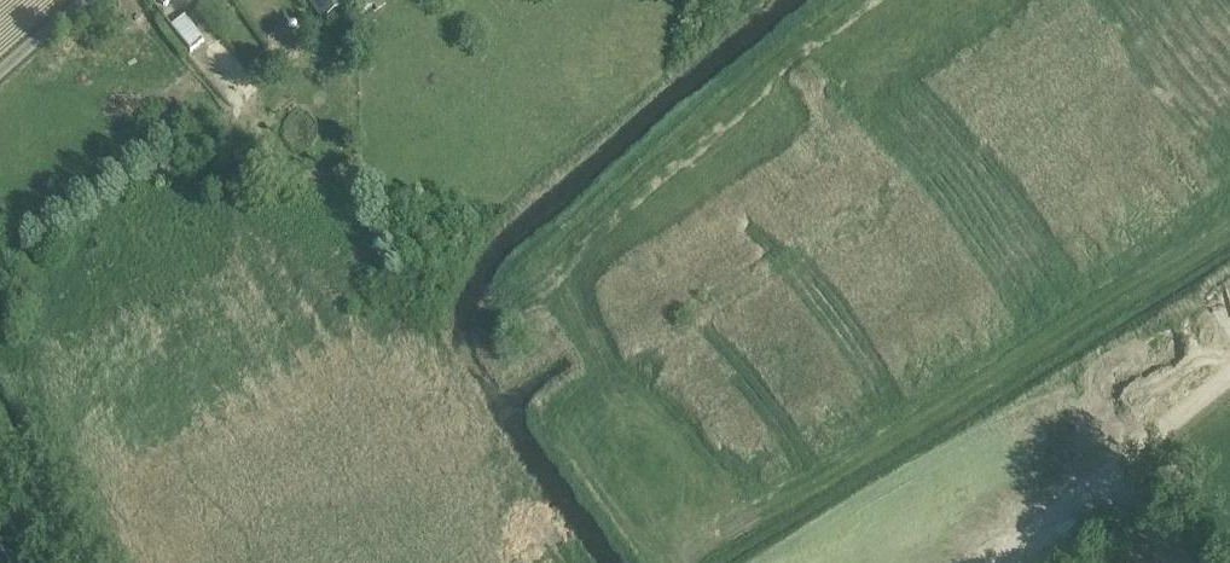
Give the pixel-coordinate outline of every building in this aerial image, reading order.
[(318,23),(344,6),(340,0),(302,0),(318,23)] [(358,14),(372,4),(369,0),(348,0),(358,14)] [(185,15),(171,26),(190,50),(204,40),(185,15)]
